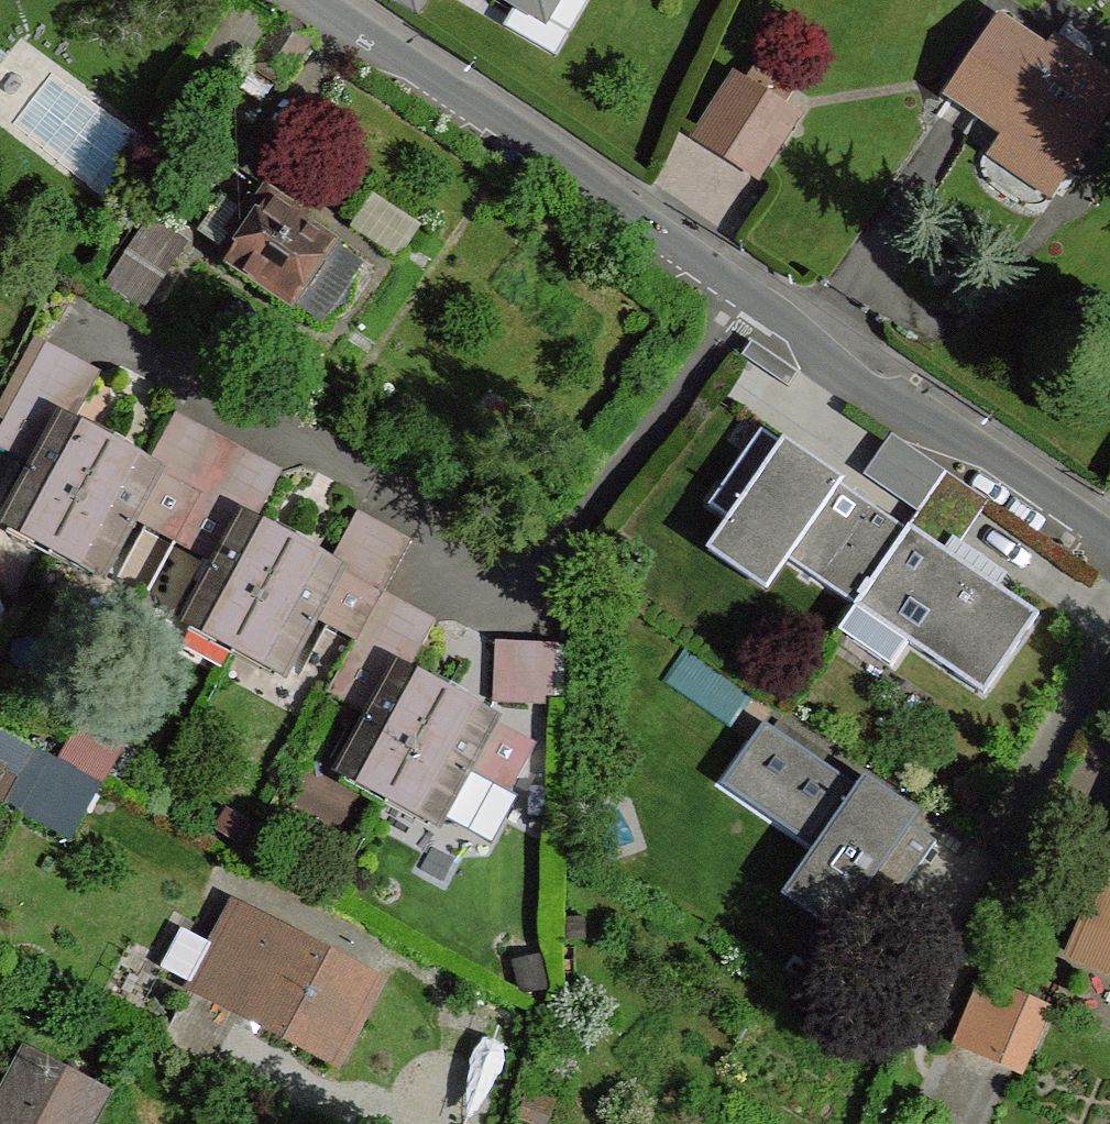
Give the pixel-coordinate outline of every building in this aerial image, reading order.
[(418,12),(425,0),(397,0),(418,12)] [(544,15),(553,0),(518,0),(544,15)] [(317,35),(286,14),(254,61),(285,82),(317,35)] [(1003,20),(953,94),(1066,170),(1109,106),(1109,75),(1079,54),(1071,65),(1003,20)] [(737,78),(699,139),(759,176),(796,115),(737,78)] [(337,218),(395,144),(326,91),(268,165),(337,218)] [(331,242),(265,194),(259,205),(249,203),(230,232),(244,242),(230,262),(293,305),(331,242)] [(186,244),(151,224),(109,287),(143,309),(186,244)] [(366,264),(331,242),(293,305),(323,323),(329,315),(341,312),(351,305),(354,291),(353,281),(366,264)] [(71,425),(101,373),(48,342),(0,430),(0,449),(35,466),(61,418),(71,425)] [(175,412),(147,467),(161,475),(136,522),(177,545),(216,566),(242,518),(254,525),(283,470),(175,412)] [(10,515),(59,543),(110,448),(71,425),(61,418),(35,466),(10,515)] [(822,580),(872,508),(763,433),(713,505),(731,517),(707,552),(768,593),(792,559),(822,580)] [(945,475),(892,437),(864,477),(917,515),(945,475)] [(147,467),(110,448),(59,543),(111,570),(136,522),(161,475),(147,467)] [(988,504),(945,475),(917,515),(912,527),(954,555),(988,504)] [(859,604),(909,532),(872,508),(822,580),(859,604)] [(358,512),(331,567),(343,573),(317,622),(356,642),(329,693),(370,715),(395,669),(410,677),(437,621),(384,594),(410,540),(358,512)] [(254,525),(242,518),(216,566),(190,614),(240,641),(292,545),(254,525)] [(859,604),(857,607),(986,694),(1041,614),(954,555),(912,527),(909,532),(859,604)] [(331,567),(292,545),(240,641),(292,669),(317,622),(343,573),(331,567)] [(555,646),(498,644),(495,702),(553,705),(555,646)] [(410,677),(395,669),(370,715),(344,764),(395,791),(445,695),(410,677)] [(496,722),(445,695),(395,791),(445,818),(471,770),(496,722)] [(538,743),(496,722),(471,770),(512,791),(538,743)] [(922,816),(866,777),(857,787),(767,725),(726,785),(816,849),(783,896),(838,933),(860,903),(915,826),(922,816)] [(79,730),(64,758),(105,780),(120,752),(79,730)] [(39,786),(86,812),(102,783),(54,757),(39,786)] [(86,812),(39,786),(23,813),(71,840),(86,812)] [(939,842),(915,826),(860,903),(883,918),(939,842)] [(1071,949),(1109,967),(1109,863),(1071,949)] [(382,984),(234,906),(214,945),(193,983),(191,987),(340,1065),(382,984)] [(164,968),(193,983),(214,945),(184,929),(164,968)] [(1049,1012),(984,983),(959,1045),(1023,1072),(1049,1012)] [(27,1048),(0,1099),(0,1123),(92,1123),(109,1091),(27,1048)]
